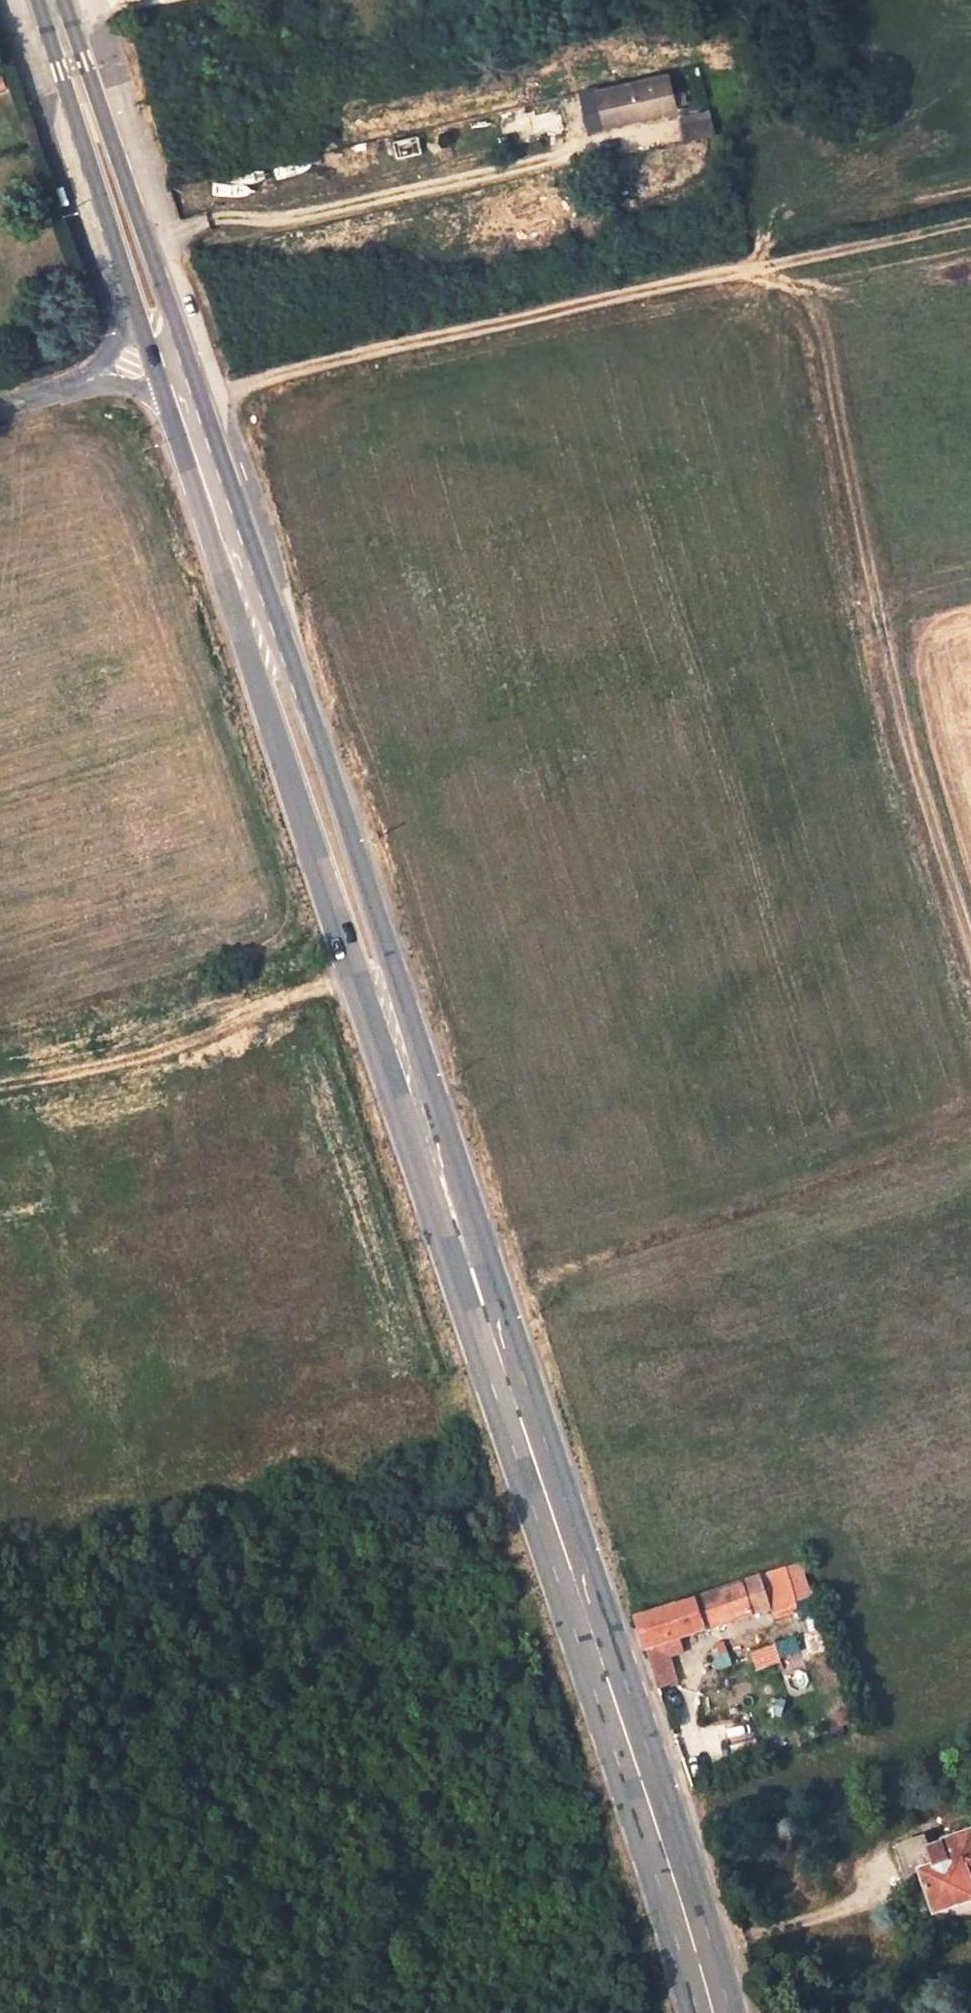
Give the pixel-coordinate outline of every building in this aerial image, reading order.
[(635,117),(676,108),(669,76),(599,93),(606,124),(606,127),(636,121),(635,117)] [(606,124),(599,93),(585,96),(591,127),(606,124)] [(712,113),(681,118),(687,143),(717,136),(712,113)] [(706,1595),(716,1625),(783,1602),(774,1573),(706,1595)] [(705,1629),(716,1625),(706,1595),(695,1598),(705,1629)] [(636,1617),(645,1649),(705,1629),(695,1598),(636,1617)] [(755,1666),(778,1660),(774,1646),(751,1652),(755,1666)] [(970,1874),(970,1831),(939,1842),(936,1833),(896,1847),(905,1876),(918,1872),(933,1912),(970,1901),(970,1885),(967,1875),(970,1874)]
